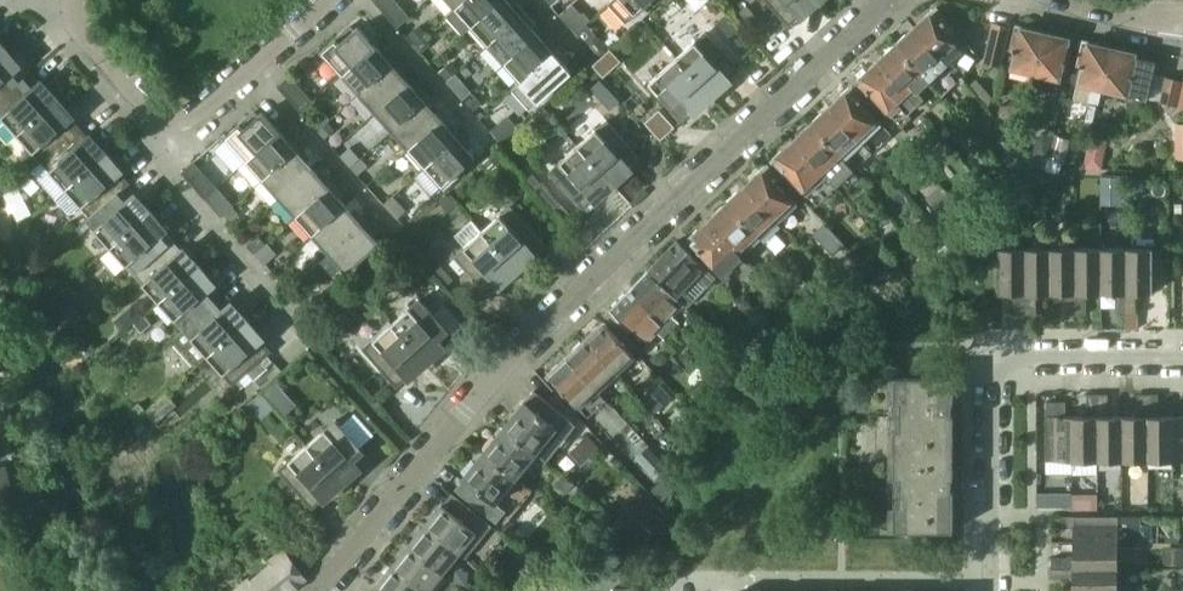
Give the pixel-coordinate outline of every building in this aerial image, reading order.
[(394,0),(375,0),(374,1),(397,26),(408,17),(394,0)] [(471,27),(501,0),(464,0),(455,8),(446,16),(462,35),(471,27)] [(455,8),(464,0),(448,0),(455,8)] [(471,27),(488,45),(524,12),(519,6),(515,9),(506,0),(501,0),(471,27)] [(651,0),(612,0),(608,4),(626,23),(651,0)] [(816,0),(766,0),(789,26),(800,16),(805,14),(809,12),(814,9),(816,7),(820,4),(816,0)] [(746,5),(736,14),(749,29),(759,19),(746,5)] [(967,45),(968,43),(963,38),(961,40),(933,9),(923,18),(925,22),(916,31),(960,80),(964,76),(962,72),(978,57),(967,45)] [(524,12),(488,45),(504,63),(537,34),(526,22),(530,19),(524,12)] [(583,12),(568,25),(575,33),(576,32),(583,26),(585,24),(586,24),(590,20),(583,12)] [(715,25),(728,39),(738,30),(725,15),(715,25)] [(994,24),(987,47),(992,49),(989,63),(999,65),(1008,27),(994,24)] [(1035,74),(1044,31),(1016,25),(1010,50),(1014,51),(1010,68),(1035,74)] [(592,36),(583,26),(576,32),(575,33),(584,43),(592,36)] [(358,27),(339,43),(335,39),(321,51),(342,75),(375,46),(358,27)] [(407,36),(415,44),(424,36),(417,28),(407,36)] [(960,80),(916,31),(910,36),(906,34),(895,44),(939,94),(942,97),(960,80)] [(1066,63),(1072,37),(1044,31),(1035,74),(1032,86),(1056,92),(1059,79),(1063,62),(1066,63)] [(738,70),(705,33),(677,58),(710,95),(713,99),(717,96),(721,91),(722,89),(724,87),(725,85),(726,82),(728,80),(738,70)] [(537,34),(504,63),(521,82),(557,49),(552,43),(548,46),(537,34)] [(424,36),(415,44),(421,52),(431,43),(424,36)] [(587,41),(587,47),(595,56),(600,56),(606,51),(606,45),(599,37),(592,37),(587,41)] [(1102,89),(1112,46),(1083,40),(1078,65),(1081,66),(1077,83),(1091,87),(1088,101),(1099,104),(1102,89)] [(895,44),(883,54),(885,59),(879,65),(915,105),(926,95),(931,101),(939,94),(895,44)] [(375,46),(342,75),(359,94),(396,61),(390,54),(386,58),(375,46)] [(1146,100),(1154,62),(1138,58),(1139,52),(1112,46),(1102,89),(1146,100)] [(0,51),(0,101),(26,78),(25,77),(17,67),(15,62),(13,58),(10,53),(7,49),(5,47),(0,51)] [(529,109),(571,72),(559,59),(563,56),(557,49),(521,82),(512,90),(529,109)] [(710,95),(677,58),(648,83),(682,121),(693,111),(698,109),(703,107),(705,105),(709,102),(713,99),(710,95)] [(396,61),(359,94),(375,112),(408,83),(397,71),(401,67),(396,61)] [(451,61),(438,73),(446,82),(455,74),(459,71),(451,61)] [(870,73),(866,71),(856,80),(868,93),(870,92),(891,115),(899,107),(905,114),(915,105),(879,65),(870,73)] [(17,135),(55,101),(58,98),(55,94),(51,91),(47,88),(44,87),(40,84),(30,73),(25,77),(26,78),(0,101),(0,138),(6,145),(17,135)] [(455,74),(446,82),(454,91),(463,82),(455,74)] [(312,102),(289,76),(278,86),(301,112),(312,102)] [(1165,77),(1159,103),(1175,106),(1181,80),(1165,77)] [(599,80),(590,89),(600,99),(609,91),(599,80)] [(408,83),(375,112),(392,131),(428,98),(423,91),(419,95),(408,83)] [(841,101),(832,110),(861,142),(880,125),(859,102),(860,101),(848,87),(839,96),(841,101)] [(473,94),(465,101),(467,103),(467,104),(468,105),(469,106),(471,107),(474,111),(481,104),(478,100),(477,98),(476,97),(475,96),(473,94)] [(58,98),(55,101),(17,135),(41,162),(79,128),(70,118),(68,113),(66,109),(63,104),(62,102),(58,98)] [(428,98),(392,131),(408,149),(441,120),(430,108),(434,104),(428,98)] [(861,142),(832,110),(826,115),(822,112),(810,123),(843,159),(861,142)] [(323,111),(311,121),(318,128),(329,118),(323,111)] [(262,112),(243,129),(239,124),(225,137),(246,161),(279,132),(262,112)] [(506,117),(490,131),(499,142),(515,128),(506,117)] [(441,120),(408,149),(425,168),(461,135),(456,128),(452,132),(441,120)] [(640,158),(606,121),(578,146),(612,183),(615,187),(618,183),(622,179),(625,175),(626,173),(629,168),(640,158)] [(328,122),(317,131),(324,139),(335,129),(328,122)] [(854,171),(843,159),(810,123),(799,133),(801,138),(794,145),(824,176),(834,188),(854,171)] [(54,199),(66,189),(103,156),(107,152),(103,149),(99,145),(97,144),(93,141),(88,138),(79,128),(41,162),(30,172),(54,199)] [(279,132),(246,161),(263,179),(300,147),(294,140),(290,144),(279,132)] [(1069,140),(1064,138),(1044,133),(1037,136),(1032,156),(1053,180),(1059,173),(1062,162),(1063,163),(1069,140)] [(461,135),(425,168),(442,187),(475,158),(463,145),(467,141),(461,135)] [(1101,169),(1107,141),(1090,138),(1084,165),(1101,169)] [(824,176),(794,145),(786,152),(781,150),(772,159),(782,171),(785,170),(806,193),(824,176)] [(578,146),(550,171),(583,209),(594,199),(615,187),(612,183),(578,146)] [(300,147),(263,179),(279,198),(312,169),(301,157),(305,153),(300,147)] [(350,147),(339,156),(349,167),(360,158),(350,147)] [(103,156),(66,189),(90,216),(123,187),(124,187),(128,184),(118,173),(117,168),(114,163),(112,159),(110,156),(107,152),(103,156)] [(1050,180),(1029,157),(1021,164),(1042,187),(1050,180)] [(351,167),(358,175),(367,167),(361,159),(351,167)] [(216,188),(194,163),(193,162),(182,172),(205,198),(216,188)] [(757,180),(747,188),(777,220),(796,203),(775,180),(776,179),(764,166),(755,175),(757,180)] [(312,169),(279,198),(296,216),(332,184),(327,177),(323,181),(312,169)] [(332,184),(296,216),(312,235),(345,205),(334,194),(338,190),(332,184)] [(123,187),(90,216),(85,220),(110,248),(148,214),(151,211),(148,207),(146,205),(142,202),(137,199),(132,197),(124,187),(123,187)] [(216,188),(205,198),(213,207),(224,197),(216,188)] [(777,220),(747,188),(742,193),(737,191),(725,202),(759,237),(767,245),(776,236),(768,228),(777,220)] [(456,206),(446,195),(439,201),(449,212),(456,206)] [(393,196),(383,205),(396,219),(406,210),(401,205),(395,197),(393,196)] [(725,202),(715,212),(717,217),(709,224),(738,256),(759,237),(725,202)] [(565,222),(572,216),(561,203),(554,209),(565,222)] [(345,205),(312,235),(329,253),(365,220),(360,214),(356,217),(345,205)] [(233,207),(223,215),(230,223),(239,215),(233,207)] [(510,207),(482,232),(519,273),(533,254),(543,244),(510,207)] [(151,211),(148,214),(110,248),(134,275),(172,241),(163,231),(162,229),(160,224),(158,219),(155,215),(151,211)] [(346,273),(379,243),(367,230),(371,227),(365,220),(329,253),(319,262),(336,281),(346,273)] [(519,273),(482,232),(472,221),(455,236),(465,247),(454,257),(487,294),(498,284),(503,283),(508,280),(510,279),(515,276),(519,273)] [(845,245),(825,223),(813,234),(834,256),(845,245)] [(702,231),(697,229),(688,237),(699,249),(700,248),(721,271),(738,256),(709,224),(702,231)] [(258,236),(249,245),(256,252),(265,244),(258,236)] [(172,241),(134,275),(159,302),(200,265),(196,262),(192,258),(190,257),(186,254),(181,251),(172,241)] [(713,278),(676,241),(658,260),(696,297),(705,287),(713,278)] [(256,252),(255,253),(265,264),(276,254),(266,243),(265,244),(256,252)] [(1025,248),(998,248),(998,292),(1014,292),(1014,314),(1025,314),(1025,248)] [(1050,248),(1025,248),(1025,314),(1035,314),(1035,292),(1050,292),(1050,248)] [(1075,248),(1050,248),(1050,292),(1064,292),(1064,314),(1075,314),(1075,248)] [(1100,248),(1075,248),(1075,314),(1085,314),(1085,292),(1100,292),(1100,248)] [(1125,248),(1100,248),(1100,292),(1115,292),(1115,314),(1126,314),(1125,248)] [(1152,248),(1125,248),(1126,314),(1136,314),(1136,292),(1152,292),(1152,248)] [(696,297),(658,260),(641,277),(677,312),(678,310),(681,312),(691,301),(696,297)] [(200,265),(159,302),(183,329),(220,296),(211,286),(210,281),(207,276),(206,274),(203,269),(200,265)] [(360,269),(353,276),(360,283),(367,276),(360,269)] [(287,271),(279,278),(287,288),(295,280),(287,271)] [(677,312),(641,277),(624,295),(665,334),(676,323),(671,318),(677,312)] [(624,295),(606,313),(605,314),(615,327),(619,323),(645,345),(656,334),(661,338),(665,334),(624,295)] [(236,309),(232,307),(229,306),(220,296),(183,329),(170,341),(194,368),(207,356),(245,323),(248,320),(245,316),(241,312),(236,309)] [(453,337),(419,299),(391,324),(428,365),(442,346),(453,337)] [(309,300),(301,307),(308,314),(315,307),(309,300)] [(118,322),(125,330),(134,322),(128,314),(118,322)] [(144,316),(134,324),(141,332),(150,324),(144,316)] [(245,323),(207,356),(232,384),(270,351),(260,340),(258,335),(256,330),(253,326),(250,322),(248,320),(245,323)] [(428,365),(391,324),(363,349),(397,387),(408,376),(413,375),(417,372),(422,370),(424,368),(428,365)] [(598,325),(591,332),(591,335),(585,340),(616,374),(634,357),(604,324),(601,325),(598,325)] [(813,348),(814,346),(813,344),(813,342),(811,340),(809,339),(807,338),(805,337),(803,338),(801,339),(799,340),(798,341),(797,344),(797,346),(797,348),(798,351),(799,352),(801,353),(803,354),(805,355),(807,354),(810,353),(811,352),(813,350),(813,348)] [(580,342),(573,349),(573,352),(566,358),(596,392),(616,374),(585,340),(583,342),(580,342)] [(561,363),(557,363),(550,369),(550,373),(548,375),(578,408),(596,392),(566,358),(561,363)] [(953,377),(894,377),(894,402),(900,402),(900,429),(894,429),(894,452),(953,451),(953,417),(957,417),(958,417),(959,416),(960,415),(962,414),(962,413),(962,411),(962,410),(963,400),(953,400),(953,377)] [(655,413),(669,399),(658,386),(643,400),(655,413)] [(562,434),(572,421),(533,390),(524,401),(503,427),(536,453),(556,428),(562,434)] [(274,408),(260,393),(248,404),(262,419),(274,408)] [(1097,394),(1086,394),(1086,416),(1072,416),(1071,460),(1097,460),(1097,394)] [(1122,416),(1107,416),(1107,394),(1097,394),(1097,460),(1122,460),(1122,416)] [(1147,394),(1137,394),(1137,416),(1122,416),(1122,460),(1147,460),(1147,394)] [(1173,416),(1157,416),(1157,394),(1147,394),(1147,460),(1172,460),(1173,416)] [(1072,416),(1057,416),(1057,405),(1045,405),(1045,460),(1071,460),(1072,416)] [(1173,416),(1172,460),(1182,460),(1182,416),(1173,416)] [(335,420),(307,445),(343,486),(347,483),(351,479),(354,474),(355,472),(357,467),(368,458),(335,420)] [(503,427),(483,452),(515,478),(536,453),(503,427)] [(343,486),(307,445),(279,470),(312,508),(323,498),(343,486)] [(953,451),(894,452),(887,452),(887,493),(900,493),(900,505),(894,505),(894,530),(953,530),(953,493),(957,493),(958,492),(960,492),(961,491),(962,490),(962,488),(962,487),(963,475),(953,475),(953,451)] [(483,452),(463,477),(454,489),(495,522),(504,511),(495,504),(515,478),(483,452)] [(4,465),(0,466),(0,504),(15,499),(4,465)] [(574,484),(562,474),(555,483),(567,493),(574,484)] [(1080,509),(1096,509),(1096,487),(1080,487),(1080,509)] [(442,504),(441,504),(425,524),(459,552),(479,528),(485,533),(492,525),(452,493),(442,504)] [(1117,516),(1062,516),(1062,527),(1073,527),(1073,542),(1117,542),(1117,516)] [(425,524),(408,545),(442,573),(459,552),(425,524)] [(1117,542),(1073,542),(1073,557),(1051,557),(1051,567),(1117,567),(1117,542)] [(391,565),(423,590),(428,590),(442,573),(408,545),(391,565)] [(232,590),(291,590),(306,579),(283,550),(232,590)] [(374,587),(379,590),(423,590),(391,565),(374,587)] [(1051,567),(1051,578),(1073,578),(1073,590),(1117,590),(1117,567),(1051,567)] [(501,569),(492,579),(502,587),(510,576),(501,569)] [(485,590),(499,590),(502,587),(492,579),(484,590),(485,590)]
